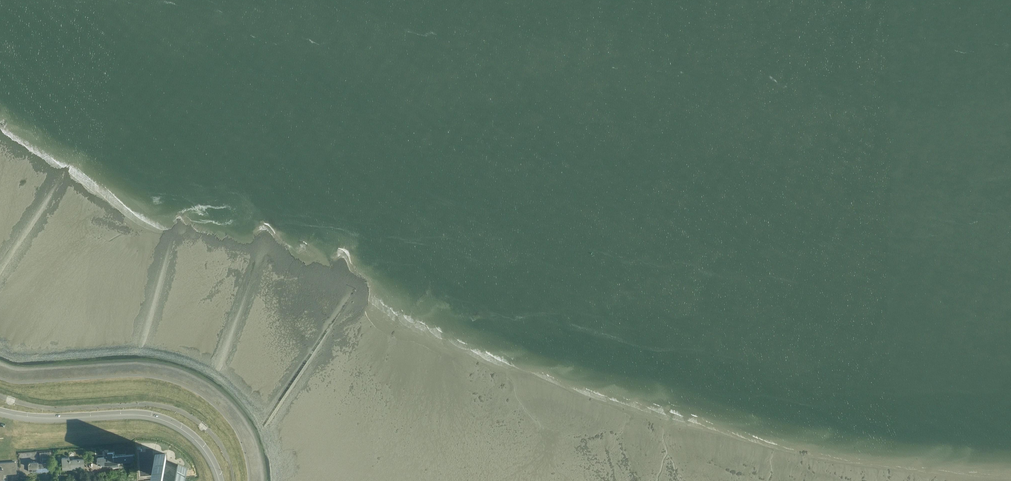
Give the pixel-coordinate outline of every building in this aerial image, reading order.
[(135,441),(138,480),(147,480),(167,478),(183,477),(195,476),(194,472),(192,467),(190,463),(187,459),(183,455),(179,452),(175,449),(171,446),(166,444),(162,442),(157,441),(152,440),(148,440),(144,440),(140,440),(135,440),(135,441)] [(51,469),(49,451),(39,452),(40,463),(37,463),(37,461),(29,462),(29,461),(28,461),(28,466),(28,467),(28,471),(37,470),(37,473),(42,472),(42,470),(51,469)] [(133,461),(133,459),(133,455),(113,457),(113,453),(107,453),(108,457),(98,457),(98,459),(97,460),(97,465),(98,465),(111,464),(113,468),(118,467),(120,467),(119,462),(133,461)] [(62,458),(62,459),(63,468),(76,467),(76,465),(78,465),(78,466),(84,466),(84,459),(70,460),(70,459),(69,457),(62,458)] [(16,473),(16,461),(0,463),(0,474),(16,473)]
